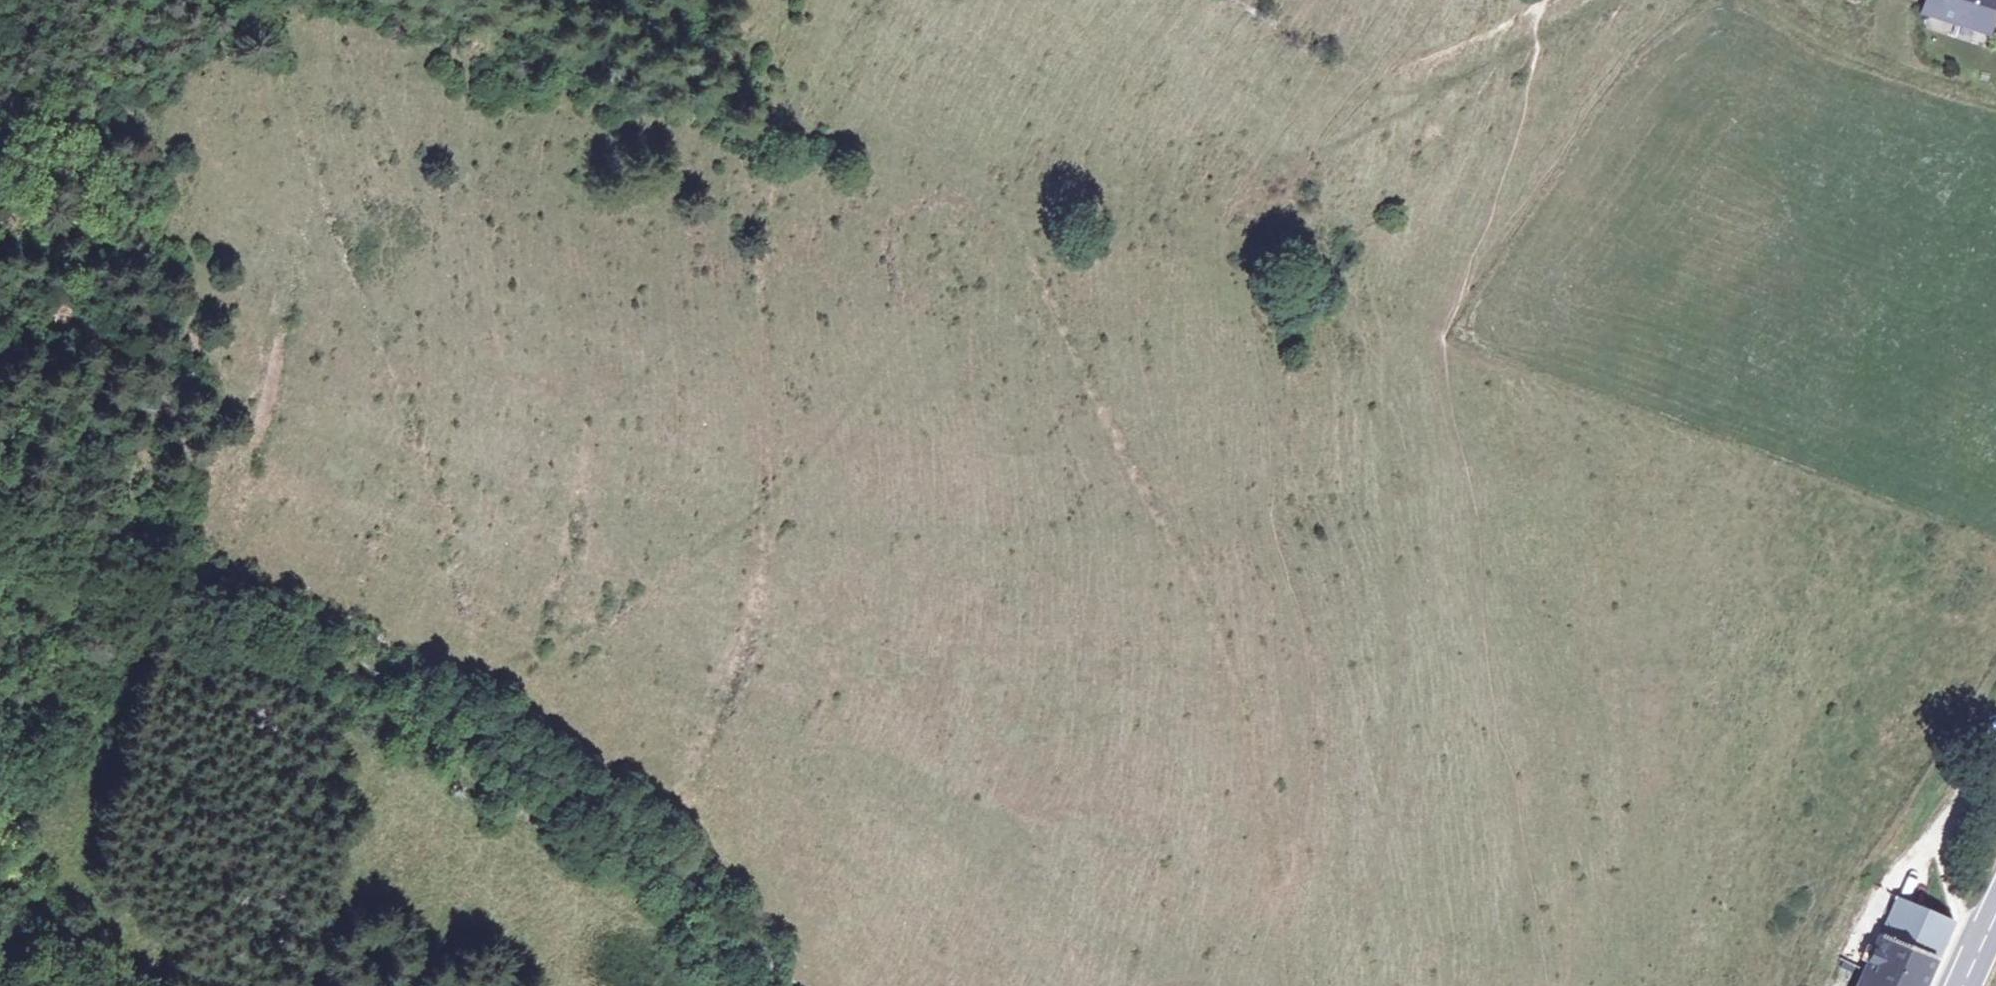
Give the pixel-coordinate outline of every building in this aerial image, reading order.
[(1930,11),(1976,28),(1986,0),(1934,0),(1930,11)] [(1952,921),(1897,898),(1859,985),(1924,985),(1952,921)]
